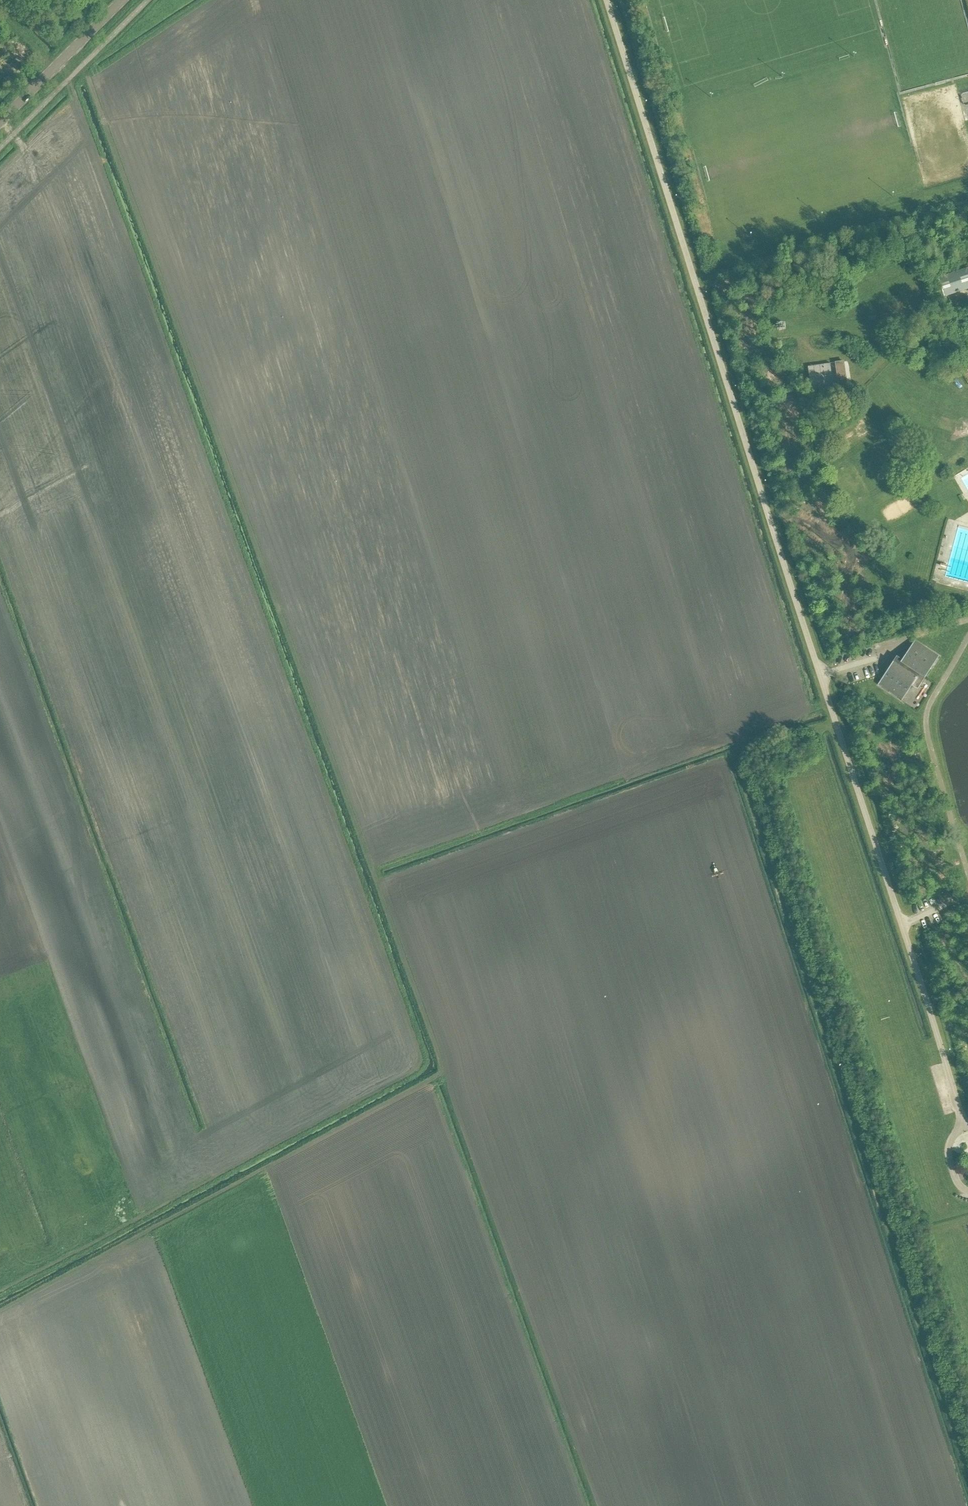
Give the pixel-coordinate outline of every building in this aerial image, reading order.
[(967,289),(967,269),(938,278),(944,297),(967,289)] [(916,689),(938,656),(914,640),(900,661),(895,657),(892,663),(891,662),(883,675),(876,685),(901,701),(911,686),(916,689)]
